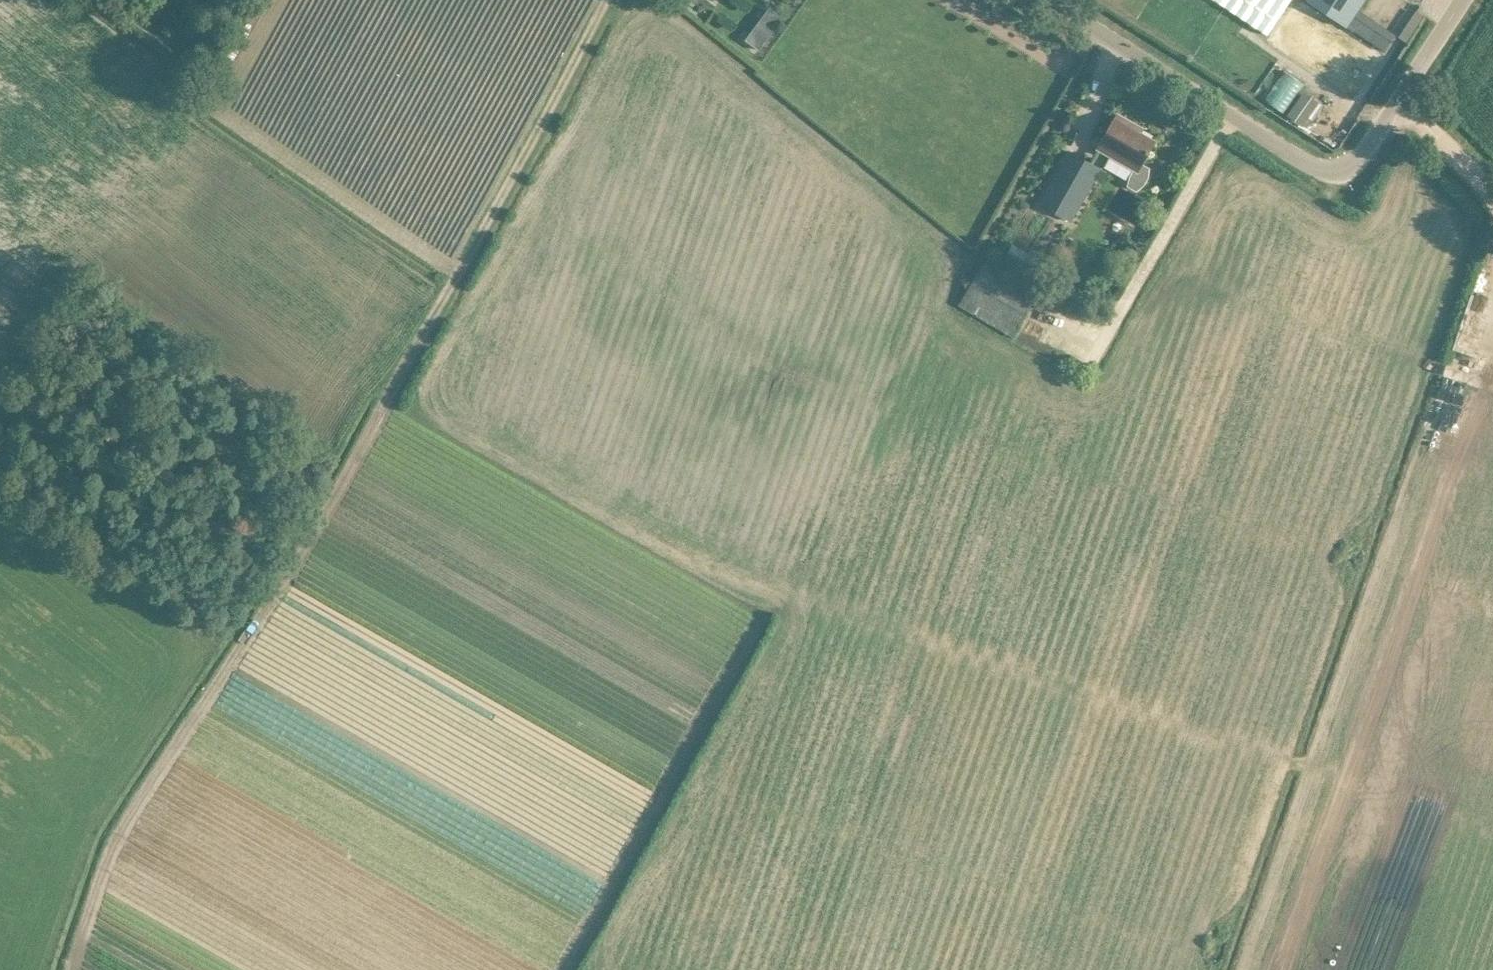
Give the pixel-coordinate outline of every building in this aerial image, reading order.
[(1268,35),(1291,0),(1217,0),(1268,35)] [(1347,26),(1348,25),(1386,51),(1397,34),(1359,8),(1365,0),(1308,0),(1347,26)] [(768,10),(758,24),(771,33),(781,20),(768,10)] [(1407,37),(1417,45),(1435,21),(1425,13),(1407,37)] [(1276,104),(1291,114),(1311,85),(1295,74),(1276,104)] [(1312,93),(1295,118),(1312,130),(1330,105),(1312,93)] [(1142,164),(1141,164),(1154,140),(1131,126),(1135,120),(1117,110),(1098,143),(1136,165),(1135,166),(1129,176),(1127,185),(1135,190),(1139,188),(1142,186),(1145,183),(1147,179),(1149,175),(1149,170),(1149,166),(1142,164)] [(1068,148),(1039,200),(1071,218),(1101,167),(1068,148)] [(1014,263),(1040,272),(1045,257),(1019,249),(1014,263)] [(1013,335),(1039,292),(985,260),(959,304),(1013,335)] [(1063,282),(1074,287),(1080,276),(1069,270),(1063,282)]
